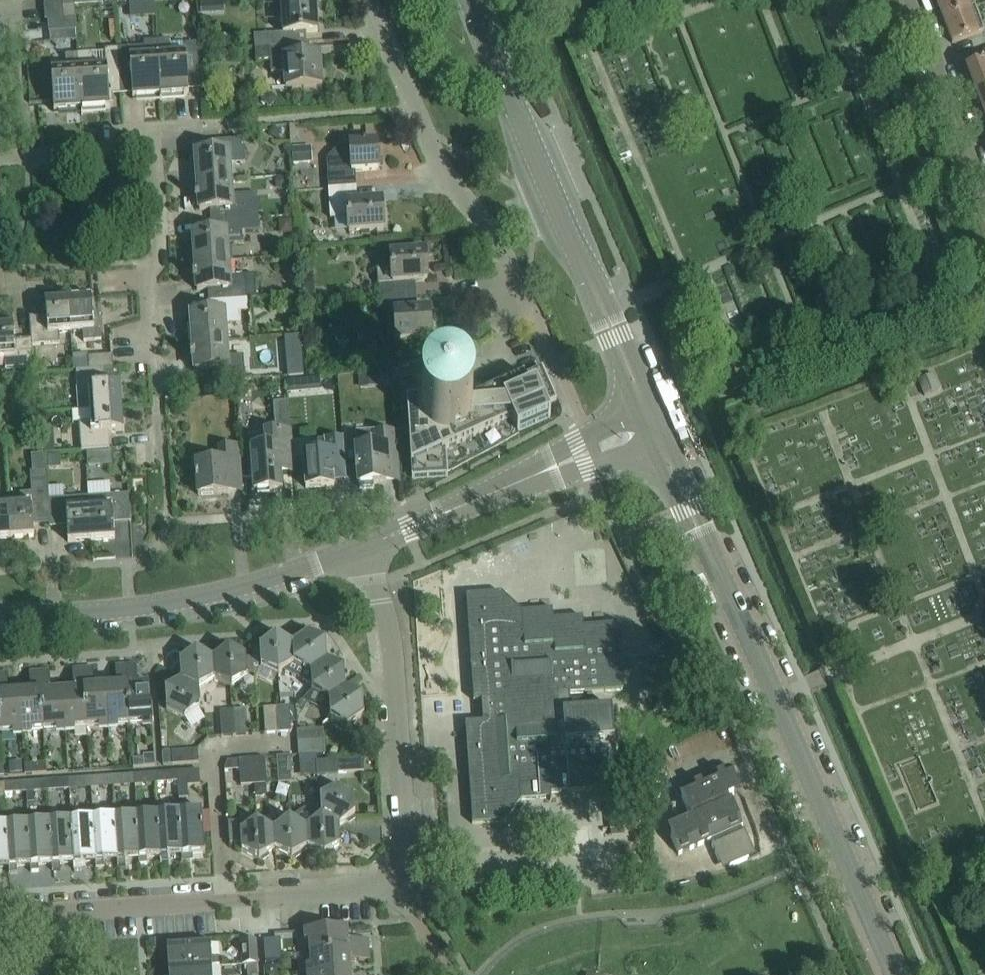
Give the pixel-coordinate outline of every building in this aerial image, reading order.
[(966,0),(936,0),(943,20),(975,8),(974,7),(969,9),(966,0)] [(255,48),(295,45),(294,33),(318,32),(315,2),(281,4),(283,34),(268,35),(254,35),(255,48)] [(63,7),(63,19),(76,18),(75,7),(63,7)] [(952,43),(961,40),(984,31),(975,8),(943,20),(952,43)] [(76,19),(47,20),(48,32),(76,30),(76,19)] [(156,41),(160,97),(192,95),(191,84),(201,83),(201,85),(203,85),(200,43),(170,45),(170,40),(156,41)] [(132,99),(160,97),(156,41),(144,42),(145,47),(131,48),(116,49),(119,89),(119,91),(121,90),(121,88),(132,88),(132,99)] [(295,58),(295,45),(255,48),(256,61),(270,61),(271,73),(284,72),(285,88),(321,86),(319,56),(295,58)] [(119,89),(116,49),(105,49),(106,66),(92,67),(92,53),(77,54),(81,110),(110,108),(108,89),(119,89)] [(967,57),(971,68),(966,70),(975,94),(984,90),(984,50),(967,57)] [(54,112),(81,110),(77,54),(65,55),(66,69),(51,70),(54,112)] [(984,117),(984,90),(975,94),(984,117)] [(194,183),(231,181),(230,166),(245,165),(244,139),(219,141),(219,153),(195,154),(196,165),(193,165),(194,183)] [(329,189),(356,187),(355,172),(379,170),(377,142),(349,144),(341,148),(336,152),(332,155),(328,159),(327,161),(329,189)] [(293,164),(313,163),(312,147),(292,148),(293,164)] [(232,197),(231,181),(194,183),(195,196),(194,196),(195,201),(198,200),(199,210),(224,209),(225,221),(259,219),(257,194),(248,196),(232,197)] [(357,201),(356,187),(329,189),(331,218),(345,217),(346,232),(383,230),(381,200),(357,201)] [(192,264),(228,261),(227,246),(244,245),(243,231),(251,231),(259,230),(259,219),(225,221),(226,233),(193,235),(193,245),(190,245),(192,264)] [(409,297),(408,282),(427,281),(425,251),(391,253),(392,269),(376,270),(377,284),(379,284),(380,299),(409,297)] [(229,277),(228,261),(192,264),(193,277),(192,277),(193,281),(196,280),(197,291),(222,289),(223,301),(247,299),(256,298),(254,275),(245,276),(229,277)] [(92,313),(91,297),(67,299),(70,334),(83,333),(84,341),(101,340),(99,312),(92,313)] [(410,310),(409,297),(380,299),(381,313),(394,313),(396,341),(431,339),(429,309),(410,310)] [(61,346),(60,335),(70,334),(67,299),(45,301),(46,320),(29,321),(30,339),(31,339),(33,368),(36,368),(34,348),(61,346)] [(190,344),(226,342),(225,324),(241,323),(241,313),(248,313),(247,299),(223,301),(224,313),(191,315),(191,325),(188,325),(190,344)] [(13,325),(0,326),(0,360),(5,359),(5,370),(33,368),(31,339),(30,339),(14,341),(13,325)] [(227,358),(226,342),(190,344),(190,357),(190,361),(194,361),(195,371),(220,369),(221,381),(245,380),(244,357),(227,358)] [(112,355),(88,357),(89,370),(100,369),(113,369),(112,355)] [(387,365),(388,386),(400,385),(399,365),(387,365)] [(467,394),(466,392),(460,387),(452,384),(443,384),(435,387),(428,392),(423,400),(407,401),(412,478),(448,475),(446,449),(513,421),(517,431),(550,417),(546,406),(557,401),(542,368),(470,399),(469,396),(467,394)] [(101,386),(100,369),(89,370),(76,371),(78,412),(89,411),(122,409),(120,385),(101,386)] [(333,383),(333,370),(296,371),(297,384),(333,383)] [(375,372),(360,373),(361,385),(376,384),(375,372)] [(924,396),(938,390),(932,374),(918,380),(924,396)] [(254,491),(282,490),(280,464),(292,463),(290,432),(288,402),(273,403),(275,433),(264,434),(265,448),(251,449),(254,491)] [(82,451),(86,451),(106,449),(104,432),(123,431),(122,409),(89,411),(90,424),(80,424),(82,451)] [(397,465),(395,431),(372,433),(358,434),(358,433),(356,433),(357,450),(356,450),(357,467),(354,468),(355,472),(357,472),(358,484),(386,482),(385,466),(397,465)] [(318,454),(303,455),(305,488),(333,486),(332,469),(344,468),(342,437),(317,439),(318,454)] [(228,493),(227,479),(245,478),(243,447),(220,449),(220,462),(196,463),(197,476),(195,476),(195,481),(197,481),(198,495),(228,493)] [(21,505),(9,506),(11,538),(34,536),(33,521),(50,520),(51,520),(49,500),(50,500),(50,499),(49,492),(47,493),(46,471),(29,472),(31,494),(20,494),(21,505)] [(113,519),(130,518),(128,494),(111,495),(110,482),(88,483),(89,497),(92,540),(114,538),(113,519)] [(51,520),(50,520),(51,524),(66,523),(68,542),(92,540),(89,497),(50,499),(50,500),(49,500),(51,520)] [(11,538),(9,506),(0,506),(0,538),(11,538)] [(551,792),(589,790),(609,788),(609,789),(610,789),(607,748),(600,748),(599,740),(607,739),(614,738),(611,708),(570,711),(569,694),(622,690),(620,660),(621,660),(621,659),(615,660),(613,625),(612,625),(583,627),(582,617),(581,617),(581,618),(553,620),(552,610),(551,610),(551,611),(522,613),(501,593),(466,595),(466,597),(467,597),(474,699),(473,700),(473,701),(481,700),(483,722),(465,723),(465,724),(466,724),(470,783),(472,812),(471,812),(472,823),(503,822),(521,801),(521,799),(550,797),(550,801),(551,801),(551,792)] [(278,673),(294,665),(292,643),(276,636),(280,634),(279,633),(259,646),(260,667),(278,673)] [(324,641),(308,633),(292,643),(294,665),(311,671),(327,661),(327,660),(325,637),(324,637),(324,641)] [(247,677),(246,657),(224,646),(223,647),(227,649),(213,659),(212,658),(213,680),(230,687),(247,677)] [(199,689),(213,680),(212,658),(191,648),(191,649),(195,651),(179,661),(181,680),(180,680),(199,689)] [(664,656),(652,657),(652,666),(664,665),(664,656)] [(343,668),(327,661),(311,671),(311,691),(329,698),(345,687),(343,664),(342,664),(343,668)] [(137,684),(135,664),(124,665),(127,724),(152,723),(149,683),(137,684)] [(107,726),(127,724),(124,665),(115,665),(116,685),(104,686),(107,726)] [(94,687),(92,667),(81,668),(85,727),(107,726),(104,686),(94,687)] [(64,729),(85,727),(81,668),(72,668),(73,688),(61,689),(64,729)] [(50,690),(49,670),(39,671),(43,730),(64,729),(61,689),(50,690)] [(20,732),(43,730),(39,671),(29,671),(30,691),(18,692),(20,732)] [(6,673),(0,673),(0,733),(20,732),(18,692),(8,693),(6,673)] [(200,709),(199,689),(180,680),(166,690),(166,686),(165,686),(166,710),(184,721),(200,709)] [(361,695),(345,688),(345,687),(329,698),(331,720),(348,726),(363,715),(362,691),(361,691),(361,695)] [(278,734),(291,733),(289,707),(275,708),(278,734)] [(264,734),(278,734),(275,708),(262,709),(264,734)] [(234,737),(247,736),(245,709),(232,710),(234,737)] [(221,738),(234,737),(232,710),(219,711),(221,738)] [(298,744),(323,742),(322,728),(297,730),(298,744)] [(299,757),(324,755),(323,742),(298,744),(299,757)] [(162,765),(198,763),(198,750),(171,752),(171,751),(169,749),(165,750),(162,753),(162,765)] [(660,771),(668,767),(661,753),(653,757),(660,771)] [(144,767),(155,766),(154,755),(143,756),(144,767)] [(278,783),(291,782),(290,757),(277,758),(278,783)] [(253,785),(266,784),(264,758),(251,759),(253,785)] [(339,773),(344,773),(364,771),(363,758),(338,760),(339,773)] [(253,785),(251,759),(239,760),(227,761),(224,769),(224,771),(240,770),(241,786),(253,785)] [(25,775),(46,773),(46,762),(24,764),(25,775)] [(729,801),(729,800),(728,798),(733,795),(737,785),(729,767),(711,775),(685,787),(682,798),(691,818),(674,826),(670,837),(678,855),(710,841),(719,863),(731,868),(748,859),(752,848),(744,830),(742,831),(742,829),(741,827),(742,826),(731,801),(729,801)] [(178,799),(188,798),(187,787),(200,785),(199,770),(176,772),(177,782),(178,799)] [(172,782),(171,772),(155,773),(155,784),(172,782)] [(150,784),(149,773),(130,775),(132,785),(150,784)] [(110,776),(111,787),(126,786),(125,775),(110,776)] [(106,787),(105,776),(88,778),(89,788),(106,787)] [(83,778),(67,779),(67,785),(68,790),(84,789),(83,778)] [(47,791),(68,790),(67,785),(67,779),(46,781),(47,791)] [(41,781),(26,782),(27,803),(35,803),(34,792),(42,792),(41,781)] [(21,782),(4,783),(5,794),(21,793),(21,782)] [(355,820),(353,796),(336,787),(321,799),(322,817),(339,826),(354,816),(354,820),(355,820)] [(328,858),(329,857),(325,855),(340,845),(339,826),(322,817),(305,809),(289,820),(306,828),(307,847),(328,858)] [(182,862),(190,861),(189,855),(205,854),(202,811),(179,813),(183,855),(181,855),(182,862)] [(610,833),(614,833),(625,833),(623,812),(609,813),(610,833)] [(160,863),(169,863),(168,856),(181,855),(183,855),(179,813),(158,814),(161,856),(160,857),(160,863)] [(147,864),(146,858),(160,857),(161,856),(158,814),(135,816),(139,858),(138,858),(139,865),(147,864)] [(139,858),(135,816),(114,817),(118,859),(117,860),(117,866),(125,866),(125,859),(138,858),(139,858)] [(96,868),(104,867),(103,861),(117,860),(118,859),(114,817),(92,818),(96,861),(95,861),(96,868)] [(74,869),(82,869),(81,862),(95,861),(96,861),(92,818),(70,820),(73,863),(74,869)] [(52,871),(60,870),(60,864),(73,863),(70,820),(49,821),(53,864),(51,864),(52,871)] [(307,847),(306,828),(289,820),(272,830),(274,850),(275,849),(296,860),(296,859),(293,857),(307,847)] [(38,872),(38,865),(51,864),(53,864),(49,821),(27,822),(31,866),(30,865),(30,872),(38,872)] [(229,845),(241,844),(241,851),(263,862),(263,861),(260,859),(274,850),(272,830),(256,821),(228,823),(229,845)] [(31,866),(27,822),(7,824),(9,867),(8,867),(9,874),(17,873),(17,866),(30,865),(31,866)] [(8,867),(9,867),(7,824),(0,824),(0,868),(8,867)] [(348,941),(347,929),(308,931),(308,932),(304,932),(304,933),(308,933),(309,953),(369,949),(368,939),(348,941)] [(264,963),(278,962),(276,939),(263,940),(264,963)] [(242,964),(247,964),(257,963),(256,941),(240,942),(242,964)] [(211,958),(210,944),(160,947),(160,955),(167,955),(168,968),(168,970),(211,967),(211,965),(220,965),(219,957),(211,958)] [(350,974),(350,961),(369,960),(369,949),(309,953),(311,974),(328,974),(350,974)] [(257,963),(247,964),(248,974),(258,974),(257,963)] [(211,967),(168,970),(168,968),(161,969),(162,974),(212,974),(211,967)]
